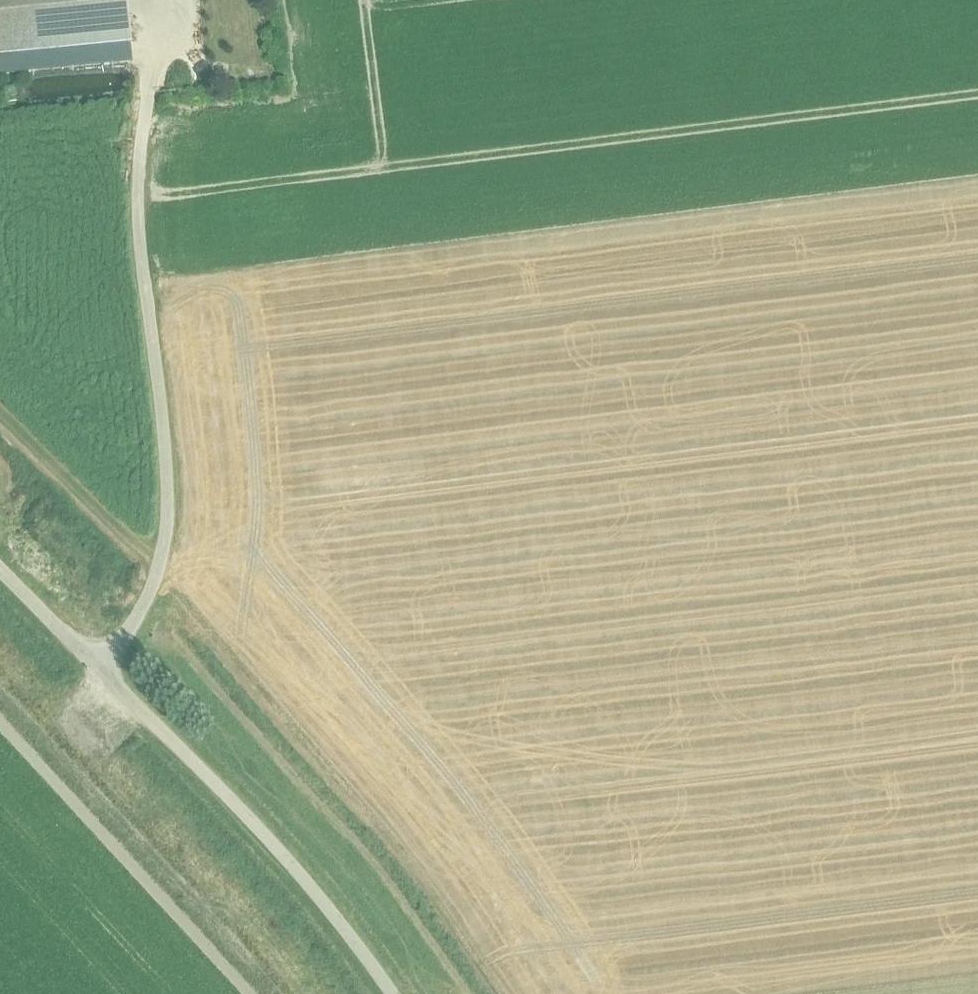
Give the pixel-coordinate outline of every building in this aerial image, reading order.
[(132,41),(127,0),(0,0),(0,55),(132,41)]
